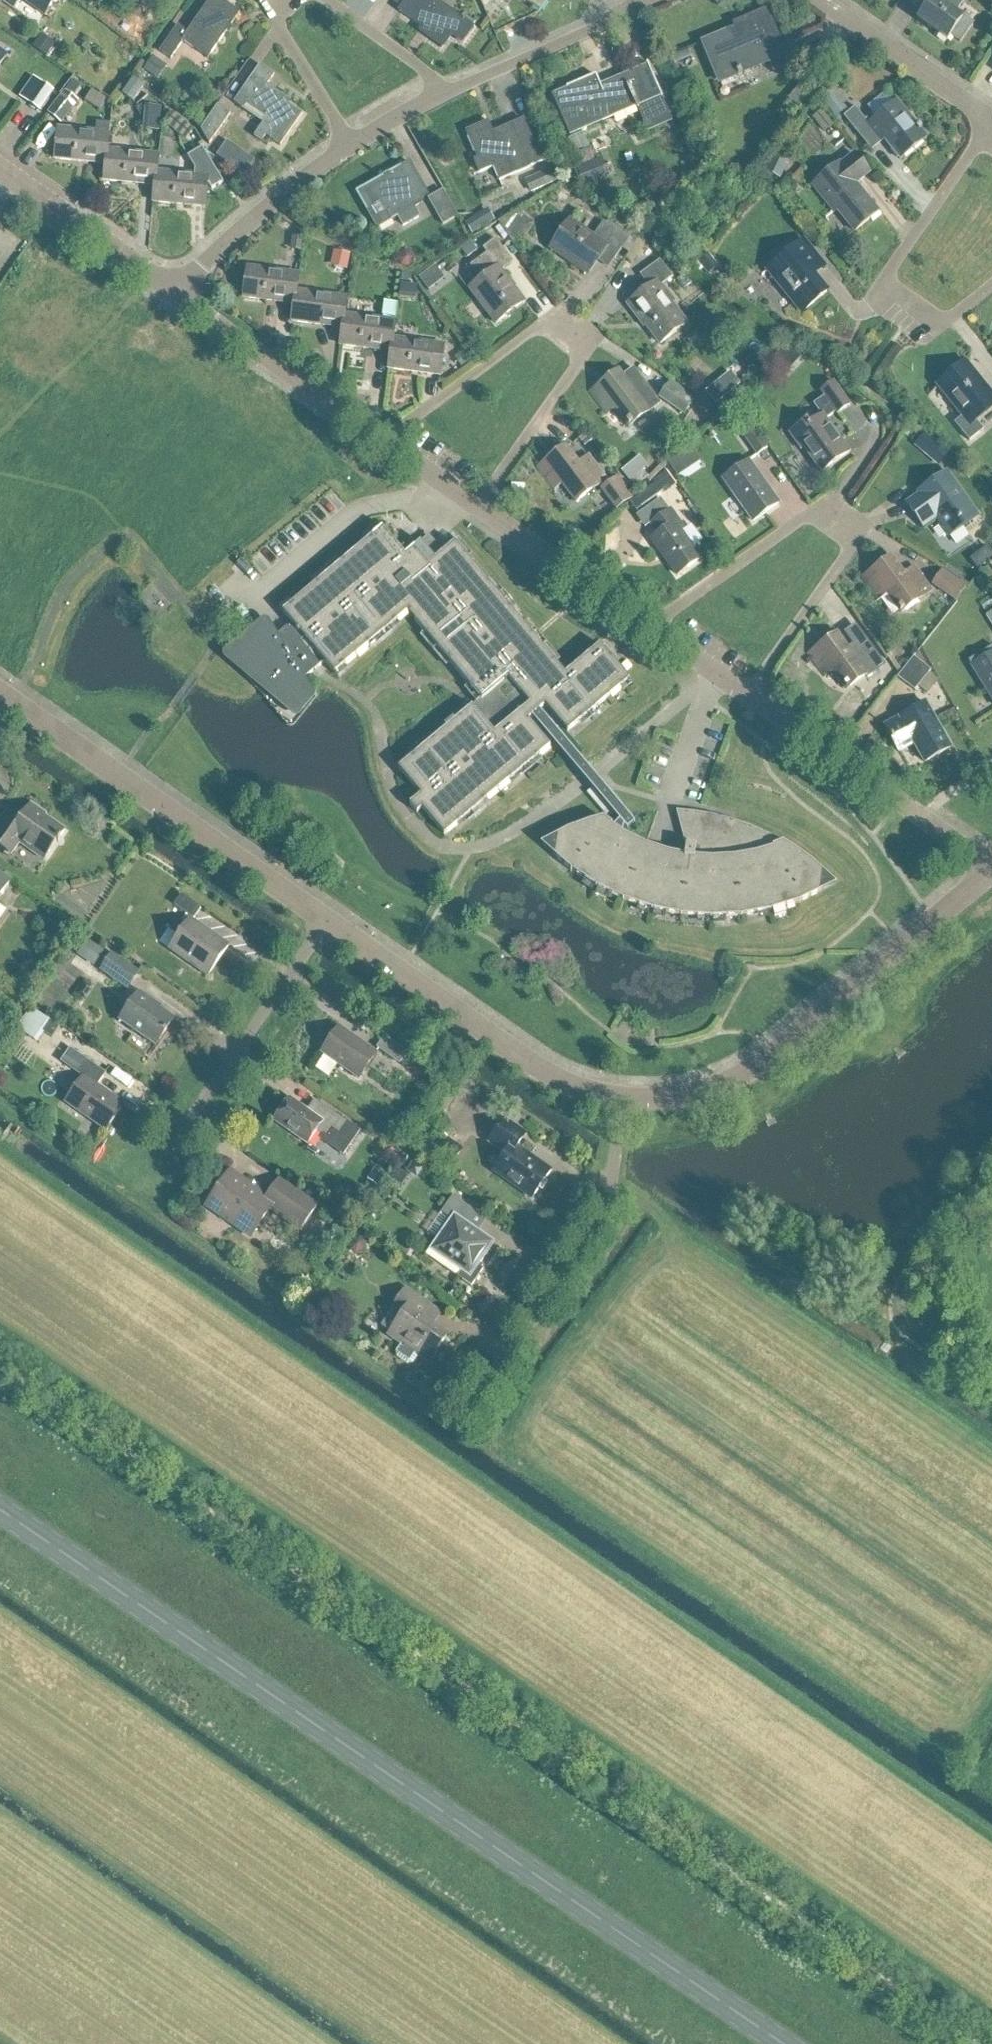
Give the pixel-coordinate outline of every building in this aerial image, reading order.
[(1,4),(13,12),(21,1),(44,17),(56,0),(55,0),(0,0),(0,3),(1,4)] [(240,15),(219,0),(210,0),(186,34),(177,27),(158,53),(170,62),(183,43),(208,61),(240,15)] [(389,2),(400,10),(397,13),(421,30),(423,28),(431,33),(427,40),(441,50),(450,38),(462,45),(473,28),(462,20),(433,0),(390,0),(389,2)] [(540,13),(549,0),(522,0),(540,13)] [(954,16),(963,3),(958,0),(915,0),(926,7),(917,21),(947,42),(950,37),(959,44),(971,26),(961,19),(960,20),(954,16)] [(780,47),(766,13),(747,21),(749,25),(702,45),(719,83),(772,61),(776,71),(800,61),(792,42),(780,47)] [(55,45),(41,35),(32,48),(46,58),(55,45)] [(144,71),(157,80),(167,67),(153,58),(144,71)] [(658,91),(647,65),(646,66),(647,68),(610,84),(611,87),(601,91),(595,77),(566,90),(567,93),(554,98),(571,135),(634,108),(636,111),(638,110),(648,132),(670,122),(674,130),(675,129),(662,101),(658,91)] [(302,116),(280,101),(283,97),(266,86),(273,76),(259,66),(233,104),(243,110),(245,106),(267,121),(269,118),(276,122),(265,138),(280,148),(302,116)] [(133,103),(143,90),(133,83),(123,96),(133,103)] [(40,112),(53,93),(41,85),(28,104),(40,112)] [(662,101),(670,98),(666,88),(658,91),(662,101)] [(846,111),(827,88),(816,97),(835,120),(846,111)] [(62,125),(79,102),(65,92),(48,114),(62,125)] [(925,140),(896,104),(875,120),(872,116),(864,123),(854,110),(843,119),(867,150),(882,138),(900,160),(925,140)] [(210,146),(231,115),(217,106),(201,131),(210,146)] [(824,134),(833,126),(822,111),(813,118),(824,134)] [(178,135),(187,125),(172,113),(164,123),(178,135)] [(533,145),(523,121),(511,126),(513,131),(495,139),(488,123),(465,133),(477,160),(474,162),(479,175),(493,169),(499,182),(530,169),(530,168),(546,161),(538,143),(533,145)] [(57,132),(55,160),(105,166),(106,166),(107,153),(108,153),(109,137),(110,125),(96,124),(95,135),(57,132)] [(235,170),(246,155),(227,142),(216,157),(235,170)] [(154,187),(153,203),(205,209),(207,187),(209,185),(212,189),(213,190),(222,185),(223,184),(202,148),(201,149),(188,157),(188,158),(195,169),(194,178),(157,175),(156,174),(155,187),(154,187)] [(105,166),(104,182),(154,187),(155,187),(156,174),(157,175),(158,158),(108,153),(107,153),(106,166),(105,166)] [(869,174),(855,156),(841,167),(840,166),(813,187),(834,213),(836,211),(854,233),(878,214),(855,185),(869,174)] [(601,159),(576,168),(584,188),(609,179),(601,159)] [(419,219),(413,209),(422,204),(420,201),(427,197),(409,165),(357,194),(377,230),(398,218),(403,228),(419,219)] [(531,193),(558,181),(553,169),(525,181),(531,193)] [(443,225),(458,217),(443,191),(429,199),(443,225)] [(519,236),(531,216),(514,206),(502,226),(519,236)] [(472,235),(495,221),(488,210),(465,224),(472,235)] [(627,242),(633,246),(639,237),(613,219),(607,227),(615,232),(615,233),(627,242)] [(594,240),(571,224),(550,254),(584,277),(595,261),(608,269),(621,249),(627,242),(615,233),(615,232),(607,227),(604,225),(594,240)] [(303,239),(292,237),(290,251),(301,252),(303,239)] [(801,317),(830,294),(816,277),(827,268),(804,239),(764,271),(801,317)] [(496,326),(524,304),(501,273),(512,264),(495,241),(483,250),(487,255),(470,267),(481,281),(469,290),(496,326)] [(350,255),(333,251),(329,268),(346,271),(350,255)] [(399,254),(397,261),(401,267),(407,269),(413,266),(415,259),(411,253),(404,251),(399,254)] [(718,268),(708,255),(696,264),(707,277),(718,268)] [(675,307),(661,288),(674,278),(660,260),(639,276),(648,290),(631,303),(630,303),(627,305),(639,323),(641,322),(658,345),(682,327),(670,311),(675,307)] [(439,264),(421,273),(427,286),(445,278),(439,264)] [(295,293),(295,294),(298,276),(247,269),(243,299),(293,305),(294,305),(295,293)] [(346,300),(295,294),(295,293),(294,305),(293,305),(291,323),(341,329),(342,329),(343,317),(344,317),(346,300)] [(386,303),(384,321),(395,322),(397,304),(386,303)] [(395,324),(344,317),(343,317),(342,329),(341,329),(339,346),(390,352),(390,353),(391,352),(392,341),(395,324)] [(444,348),(392,341),(391,352),(390,353),(388,370),(440,377),(444,348)] [(790,370),(800,359),(788,347),(777,358),(790,370)] [(471,362),(463,352),(454,359),(462,369),(471,362)] [(939,387),(963,417),(953,425),(968,444),(983,432),(974,421),(991,407),(991,400),(965,366),(939,387)] [(619,373),(590,394),(606,414),(614,408),(628,428),(659,405),(641,381),(633,370),(623,378),(619,373)] [(684,416),(695,399),(668,382),(659,398),(684,416)] [(837,415),(850,406),(833,382),(820,391),(824,396),(813,405),(821,415),(808,425),(806,421),(788,434),(800,451),(803,449),(821,475),(849,455),(825,421),(836,412),(837,415)] [(756,456),(767,449),(751,426),(740,432),(756,456)] [(948,456),(923,435),(913,447),(938,468),(948,456)] [(693,444),(669,460),(680,478),(705,462),(693,444)] [(578,464),(566,448),(537,469),(553,489),(561,483),(575,503),(607,480),(588,455),(578,464)] [(753,523),(778,505),(747,462),(722,480),(753,523)] [(948,538),(978,518),(947,474),(917,494),(919,496),(906,505),(924,530),(936,521),(948,538)] [(616,511),(633,498),(618,477),(600,490),(616,511)] [(525,486),(511,485),(510,500),(524,501),(525,486)] [(681,534),(686,531),(671,510),(669,511),(660,499),(652,505),(661,517),(649,525),(657,536),(651,540),(677,577),(700,561),(681,534)] [(250,631),(227,649),(228,651),(242,667),(246,665),(260,681),(263,679),(277,696),(280,693),(294,710),(312,695),(314,693),(308,685),(305,679),(311,674),(314,671),(324,663),(330,670),(334,675),(343,668),(366,649),(407,614),(480,701),(398,770),(420,797),(409,806),(416,815),(422,811),(444,837),(550,748),(528,721),(545,707),(567,733),(629,681),(600,646),(565,675),(454,544),(443,554),(435,544),(419,557),(413,550),(405,556),(382,529),(297,601),(282,613),(292,625),(278,636),(271,625),(256,635),(251,629),(250,631)] [(987,547),(968,561),(976,571),(991,558),(991,554),(987,547)] [(903,575),(891,558),(863,579),(877,599),(885,594),(899,614),(931,591),(913,567),(903,575)] [(956,602),(965,586),(941,571),(932,586),(956,602)] [(984,616),(991,630),(991,611),(984,616)] [(849,651),(837,635),(809,656),(824,677),(832,671),(846,690),(876,668),(859,644),(849,651)] [(968,662),(991,701),(991,648),(968,662)] [(914,691),(930,670),(913,657),(897,678),(914,691)] [(889,687),(899,676),(892,665),(880,673),(889,687)] [(950,750),(924,704),(899,718),(900,719),(884,728),(898,753),(914,745),(924,764),(950,750)] [(45,818),(46,817),(31,806),(19,823),(6,814),(0,823),(0,848),(11,856),(19,844),(44,862),(64,832),(45,818)] [(812,864),(794,851),(782,844),(775,840),(750,828),(730,822),(712,817),(695,814),(676,812),(685,848),(684,857),(667,854),(645,847),(625,837),(616,829),(612,826),(603,820),(589,823),(569,831),(540,846),(571,873),(596,889),(623,902),(652,911),(681,917),(711,919),(741,918),(770,912),(799,904),(836,886),(812,864)] [(10,882),(0,875),(0,896),(10,882)] [(194,920),(201,910),(181,896),(174,906),(194,920)] [(206,975),(225,947),(192,923),(172,951),(206,975)] [(95,963),(104,949),(89,939),(80,953),(95,963)] [(127,990),(138,974),(112,956),(101,972),(127,990)] [(156,1047),(174,1021),(152,1006),(154,1004),(139,994),(120,1022),(156,1047)] [(32,1010),(18,1031),(37,1044),(44,1035),(54,1041),(61,1030),(51,1023),(32,1010)] [(358,1080),(376,1054),(339,1028),(321,1055),(358,1080)] [(399,1065),(407,1054),(384,1038),(376,1049),(399,1065)] [(107,1132),(124,1107),(97,1088),(106,1075),(70,1049),(60,1063),(83,1079),(66,1104),(107,1132)] [(315,1118),(289,1101),(274,1122),(307,1145),(316,1132),(323,1137),(320,1141),(343,1157),(360,1132),(322,1107),(315,1118)] [(532,1199),(550,1173),(516,1149),(525,1136),(504,1121),(488,1143),(505,1155),(493,1172),(532,1199)] [(456,1159),(463,1149),(448,1139),(441,1149),(456,1159)] [(228,1175),(207,1205),(247,1232),(248,1231),(267,1204),(302,1229),(317,1208),(279,1181),(268,1196),(265,1200),(228,1175)] [(471,1288),(484,1270),(479,1267),(495,1243),(455,1216),(462,1204),(452,1197),(441,1214),(450,1220),(429,1251),(460,1273),(457,1278),(471,1288)] [(429,1366),(449,1337),(434,1326),(443,1313),(405,1287),(393,1305),(395,1306),(391,1312),(399,1317),(386,1336),(399,1346),(395,1352),(397,1358),(406,1365),(412,1365),(417,1358),(429,1366)]
